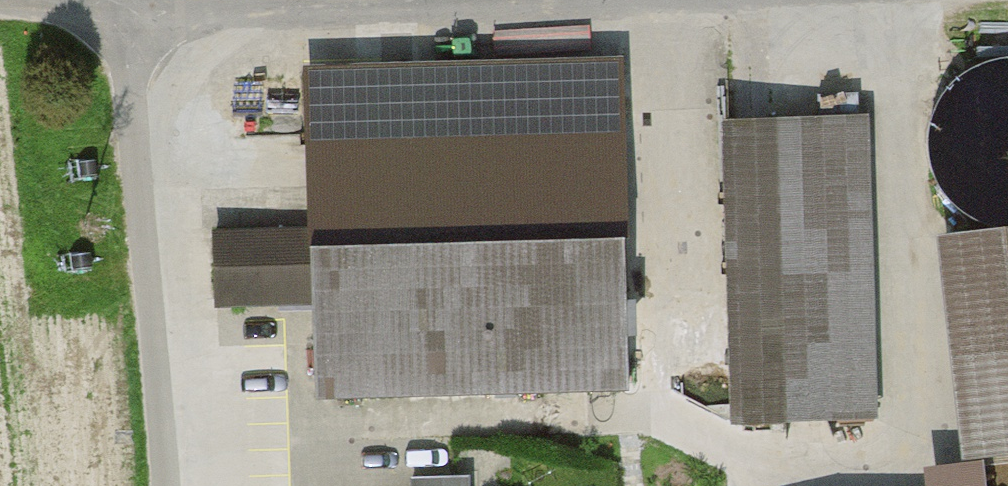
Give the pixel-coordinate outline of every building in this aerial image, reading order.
[(628,59),(301,67),(306,231),(209,234),(211,314),(308,311),(310,395),(636,387),(628,59)] [(879,423),(871,111),(731,115),(739,427),(879,423)] [(1007,466),(1007,241),(930,249),(955,472),(996,468),(1007,466)] [(996,468),(998,485),(1007,485),(1007,466),(996,468)]
